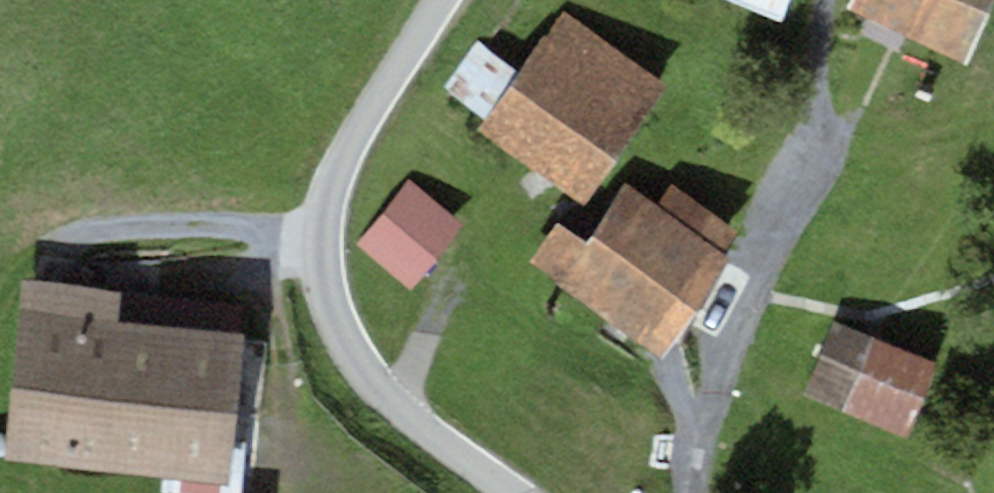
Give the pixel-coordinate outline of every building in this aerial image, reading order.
[(724,0),(782,20),(789,0),(724,0)] [(848,7),(973,59),(993,9),(993,0),(852,0),(848,7)] [(670,84),(564,10),(480,130),(585,204),(670,84)] [(410,180),(356,244),(412,290),(465,226),(410,180)] [(659,207),(628,185),(589,239),(559,217),(527,262),(661,357),(731,259),(722,253),(738,231),(674,186),(659,207)] [(123,291),(25,281),(6,459),(175,477),(229,483),(233,443),(245,332),(241,332),(120,319),(123,291)] [(244,304),(123,291),(120,319),(241,332),(244,304)] [(938,361),(834,320),(803,398),(907,439),(938,361)] [(175,477),(173,492),(243,492),(248,444),(233,443),(229,483),(175,477)]
